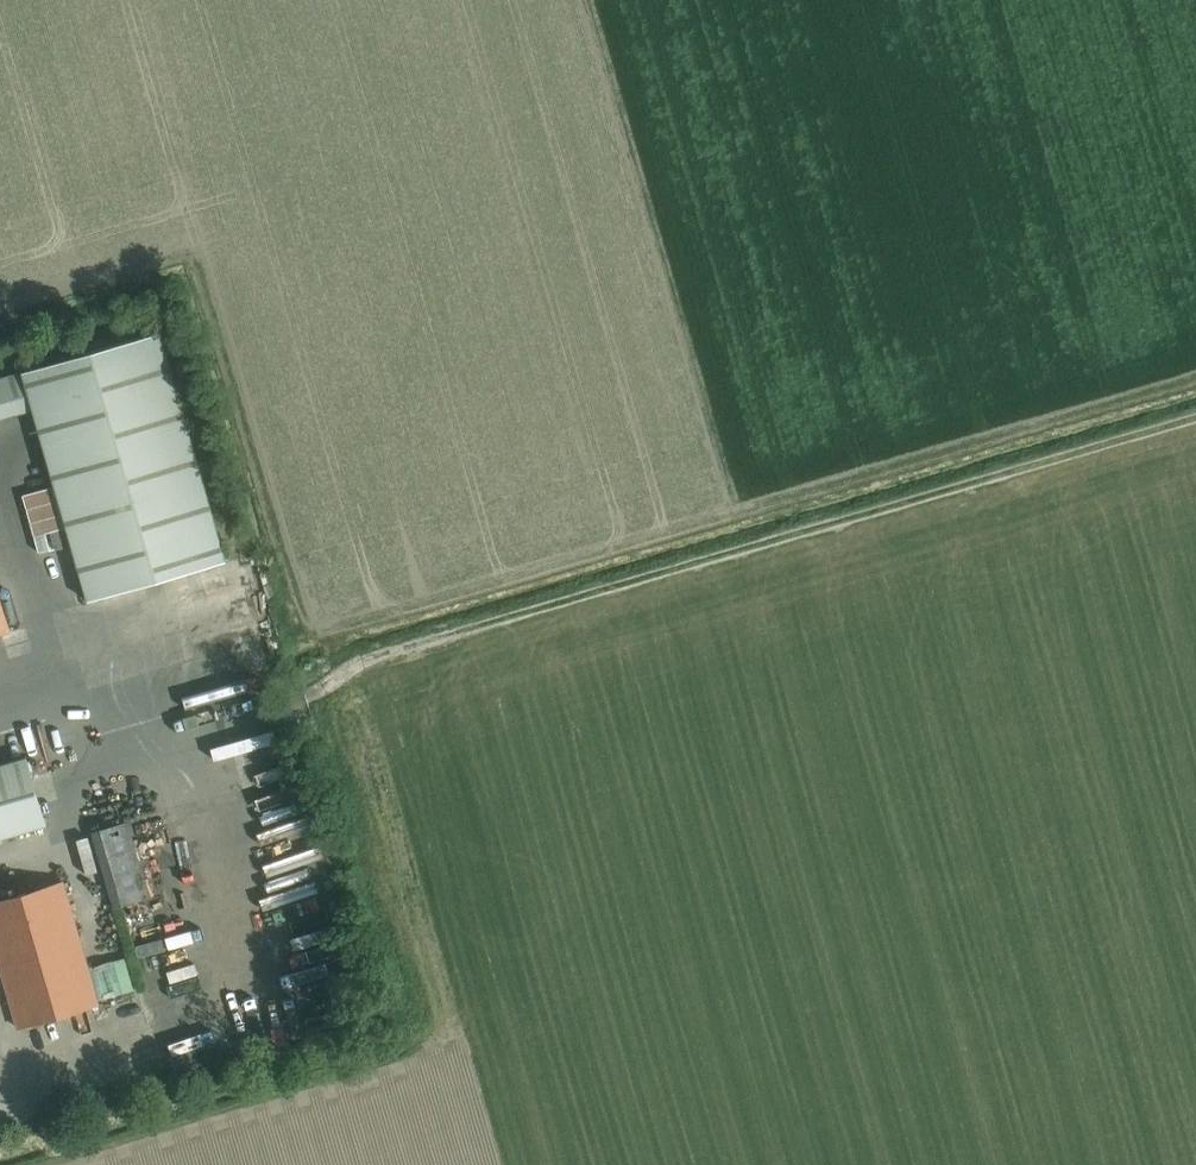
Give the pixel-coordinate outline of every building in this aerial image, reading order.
[(22,372),(33,408),(88,601),(226,561),(160,332),(22,372)] [(9,631),(0,599),(0,634),(9,631)] [(47,825),(27,756),(0,763),(0,838),(47,825)] [(114,906),(149,896),(128,823),(93,833),(114,906)] [(98,1004),(63,882),(0,900),(0,967),(17,1027),(98,1004)]
